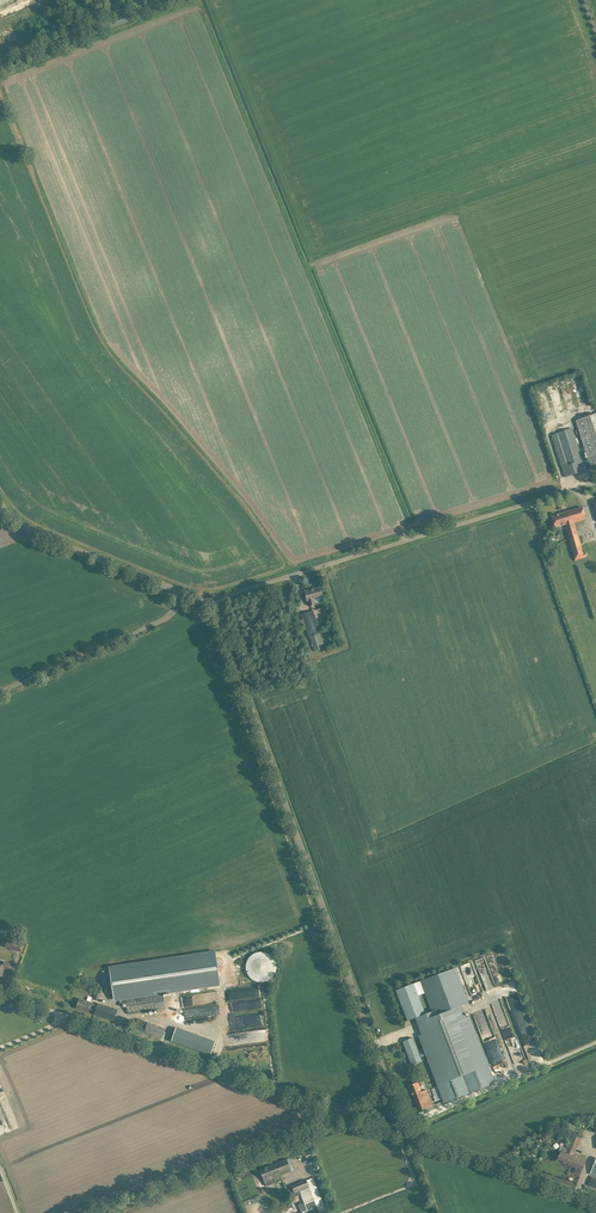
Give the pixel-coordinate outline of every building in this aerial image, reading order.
[(75,5),(77,10),(89,5),(87,0),(81,0),(74,3),(75,5)] [(590,463),(591,468),(595,467),(595,414),(576,421),(590,463)] [(572,428),(557,433),(551,435),(562,467),(563,471),(565,477),(586,470),(584,465),(572,428)] [(551,516),(553,522),(555,527),(566,524),(567,528),(566,528),(575,560),(587,557),(585,551),(583,552),(574,522),(586,519),(582,507),(551,516)] [(305,591),(307,597),(308,601),(308,600),(310,606),(315,604),(314,599),(323,596),(322,593),(320,587),(305,591)] [(278,598),(280,604),(280,605),(288,602),(288,601),(286,595),(278,598)] [(303,616),(314,651),(324,647),(313,613),(303,616)] [(11,941),(9,948),(22,952),(24,945),(11,941)] [(216,950),(109,966),(109,967),(114,998),(121,997),(121,1000),(122,1003),(127,1002),(129,1014),(159,1009),(165,1008),(163,994),(221,985),(216,952),(216,950)] [(246,965),(246,967),(246,968),(246,969),(246,971),(247,972),(247,973),(248,974),(249,975),(249,976),(250,977),(251,978),(252,979),(253,980),(255,980),(256,981),(257,981),(258,982),(260,982),(261,982),(262,982),(264,982),(265,981),(266,981),(267,980),(269,980),(270,979),(271,978),(272,977),(273,976),(273,975),(274,974),(275,973),(275,972),(276,971),(276,969),(276,968),(276,967),(276,965),(276,964),(276,963),(275,962),(275,960),(274,959),(274,958),(273,957),(272,956),(271,955),(270,954),(269,954),(268,953),(266,952),(265,952),(264,952),(262,952),(261,951),(260,952),(258,952),(257,952),(256,952),(255,953),(253,953),(252,954),(251,955),(250,956),(249,957),(249,958),(248,959),(247,960),(247,961),(246,963),(246,964),(246,965)] [(1,977),(3,970),(11,972),(13,965),(6,962),(3,961),(2,965),(0,964),(0,976),(1,977)] [(472,962),(460,965),(462,973),(474,969),(472,962)] [(425,1014),(414,983),(396,990),(408,1021),(415,1018),(421,1034),(418,1035),(444,1103),(494,1083),(489,1071),(468,1016),(466,1017),(462,1005),(464,1004),(462,1000),(467,998),(456,967),(420,981),(432,1011),(425,1014)] [(486,989),(495,988),(493,978),(489,979),(489,977),(484,978),(486,989)] [(184,1019),(218,1015),(217,1004),(207,1005),(206,995),(182,998),(184,1019)] [(80,999),(79,1002),(77,1008),(89,1012),(90,1009),(95,1011),(94,1014),(114,1021),(118,1010),(98,1003),(98,1005),(92,1003),(80,999)] [(505,1040),(514,1036),(502,1001),(493,1004),(505,1040)] [(238,1017),(228,1017),(228,1025),(232,1025),(233,1028),(238,1028),(238,1017)] [(134,1028),(139,1029),(162,1038),(165,1028),(142,1020),(137,1019),(134,1028)] [(175,1027),(171,1041),(211,1054),(216,1040),(175,1027)] [(251,1040),(252,1043),(269,1040),(267,1032),(251,1034),(252,1040),(251,1040)] [(403,1041),(412,1064),(421,1061),(412,1037),(403,1041)] [(508,1045),(508,1046),(508,1047),(508,1048),(509,1049),(509,1050),(510,1050),(510,1051),(511,1052),(512,1053),(513,1053),(514,1054),(515,1054),(516,1054),(517,1054),(518,1054),(519,1053),(520,1053),(521,1052),(522,1052),(522,1051),(523,1050),(523,1049),(524,1048),(524,1047),(524,1046),(524,1045),(524,1044),(524,1043),(523,1043),(523,1042),(523,1041),(522,1041),(522,1040),(521,1040),(521,1039),(520,1039),(518,1038),(517,1038),(516,1038),(515,1038),(514,1038),(513,1038),(513,1039),(512,1039),(511,1040),(510,1041),(509,1042),(509,1043),(508,1044),(508,1045)] [(489,1055),(494,1068),(505,1064),(500,1051),(489,1055)] [(514,1061),(514,1062),(514,1063),(514,1064),(515,1065),(515,1066),(516,1067),(516,1068),(517,1068),(518,1069),(519,1069),(519,1070),(521,1070),(522,1070),(524,1070),(525,1070),(526,1070),(526,1069),(527,1069),(527,1068),(528,1068),(528,1067),(529,1067),(529,1066),(530,1065),(530,1064),(530,1063),(530,1062),(530,1061),(530,1060),(530,1059),(529,1058),(529,1057),(528,1057),(528,1056),(527,1056),(526,1055),(525,1055),(524,1054),(523,1054),(522,1054),(521,1054),(520,1054),(520,1055),(519,1055),(518,1055),(518,1056),(517,1056),(516,1057),(515,1058),(515,1059),(514,1060),(514,1061)] [(418,1082),(414,1084),(408,1086),(418,1111),(432,1106),(426,1090),(422,1092),(418,1082)] [(568,1122),(566,1127),(572,1130),(573,1130),(576,1125),(574,1124),(568,1122)] [(552,1128),(550,1133),(554,1134),(558,1136),(560,1132),(552,1128)] [(559,1154),(557,1160),(571,1166),(574,1158),(571,1157),(571,1155),(575,1156),(576,1154),(574,1153),(582,1135),(576,1133),(575,1136),(572,1134),(567,1148),(561,1146),(559,1150),(561,1151),(559,1154)] [(571,1155),(571,1157),(574,1158),(571,1166),(582,1171),(584,1165),(587,1158),(576,1154),(575,1156),(571,1155)] [(260,1170),(262,1175),(267,1186),(282,1180),(281,1176),(291,1171),(287,1159),(260,1170)] [(312,1195),(319,1192),(313,1178),(292,1186),(295,1193),(299,1203),(274,1212),(319,1212),(318,1208),(312,1195)]
